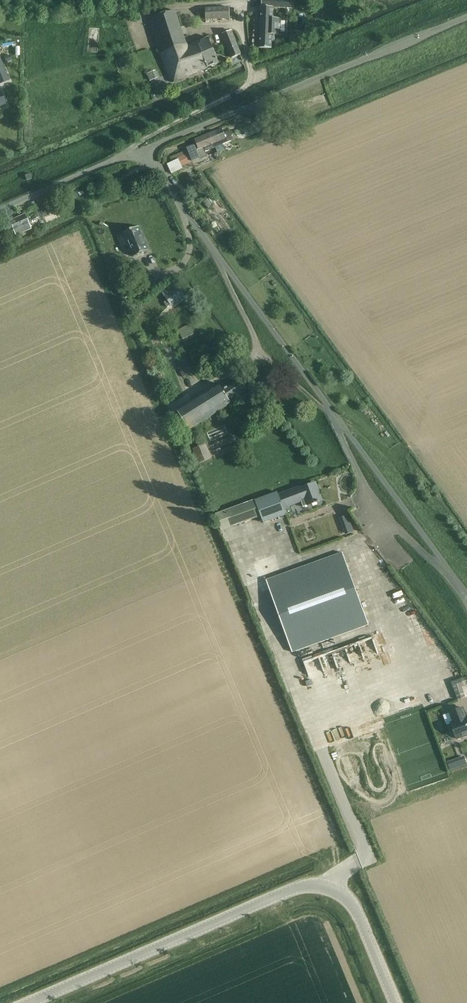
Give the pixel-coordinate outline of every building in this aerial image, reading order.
[(310,6),(317,20),(322,18),(316,3),(310,6)] [(278,35),(279,19),(272,18),(273,7),(261,7),(261,23),(260,30),(260,38),(260,49),(271,49),(272,35),(278,35)] [(206,9),(206,15),(206,20),(218,20),(230,19),(230,8),(206,9)] [(158,42),(163,56),(187,46),(182,30),(175,10),(149,19),(158,42)] [(91,29),(90,47),(98,47),(99,29),(91,29)] [(232,58),(240,55),(236,44),(231,31),(222,34),(232,58)] [(187,46),(163,56),(173,82),(219,63),(215,52),(209,38),(187,46)] [(8,80),(0,60),(0,83),(8,80)] [(280,121),(278,116),(264,121),(267,128),(271,126),(271,125),(280,121)] [(229,137),(232,136),(230,130),(229,131),(223,133),(221,128),(208,134),(214,148),(215,148),(217,152),(225,149),(223,145),(231,141),(229,137)] [(214,148),(208,134),(194,140),(196,144),(186,148),(192,162),(200,159),(200,160),(208,157),(206,152),(214,148)] [(178,159),(172,162),(167,164),(171,174),(183,169),(178,159)] [(29,172),(23,174),(26,180),(26,181),(32,179),(31,178),(29,172)] [(32,220),(45,215),(53,211),(51,205),(40,210),(30,215),(32,220)] [(9,221),(11,226),(14,234),(15,236),(30,230),(24,215),(9,221)] [(133,257),(134,257),(149,251),(149,250),(148,250),(139,227),(124,233),(124,234),(134,256),(133,257)] [(125,297),(142,288),(138,279),(120,289),(125,297)] [(167,307),(184,296),(175,283),(168,287),(169,289),(163,293),(167,301),(164,303),(167,307)] [(194,334),(189,325),(178,331),(183,340),(194,334)] [(198,371),(191,356),(177,363),(184,377),(198,371)] [(189,430),(226,407),(231,404),(229,401),(247,390),(240,379),(222,390),(219,384),(177,410),(189,430)] [(199,464),(211,458),(205,444),(193,449),(199,464)] [(279,496),(283,508),(301,501),(303,507),(312,504),(312,505),(319,502),(318,502),(321,501),(318,491),(319,491),(317,485),(315,486),(314,483),(302,488),(301,487),(279,496)] [(277,492),(216,515),(221,530),(261,516),(263,523),(286,515),(283,508),(279,496),(277,492)] [(368,625),(342,553),(266,581),(292,652),(368,625)] [(464,678),(451,682),(457,698),(462,697),(458,685),(466,683),(464,678)] [(458,708),(462,719),(459,720),(464,735),(466,734),(466,705),(458,708)] [(450,763),(448,764),(450,769),(450,770),(452,769),(466,764),(464,758),(450,763)]
